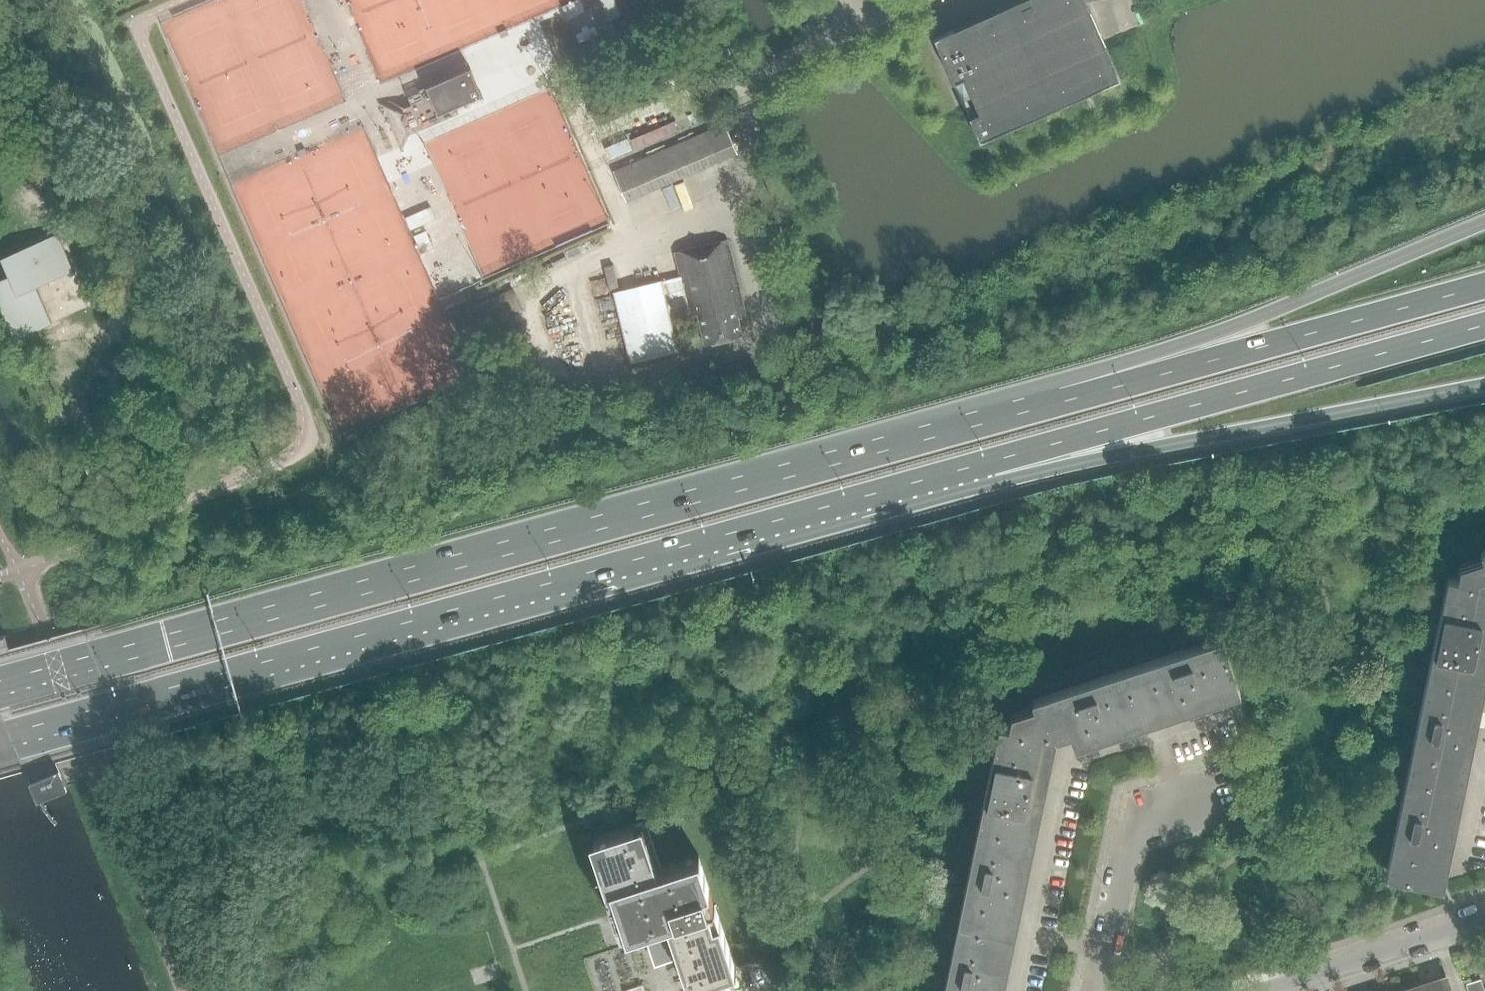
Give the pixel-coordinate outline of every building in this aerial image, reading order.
[(561,0),(412,0),(408,9),(432,19),(433,40),(561,0)] [(561,5),(567,17),(584,9),(580,0),(573,0),(561,5)] [(614,0),(600,0),(608,20),(620,15),(614,0)] [(979,141),(999,133),(997,128),(1115,77),(1117,81),(1120,79),(1085,0),(1086,0),(1031,0),(971,26),(955,34),(953,29),(934,38),(979,141)] [(806,23),(805,23),(799,26),(802,33),(809,29),(806,23)] [(579,42),(598,35),(594,26),(575,34),(579,42)] [(430,117),(481,95),(470,67),(445,78),(441,69),(402,86),(408,98),(420,93),(430,117)] [(639,145),(685,130),(682,120),(636,134),(639,145)] [(723,123),(613,171),(626,201),(736,153),(723,123)] [(344,136),(359,176),(371,171),(374,178),(382,175),(364,128),(344,136)] [(634,135),(611,145),(616,157),(639,147),(634,135)] [(429,206),(403,217),(409,229),(434,218),(429,206)] [(433,248),(425,230),(412,235),(420,253),(433,248)] [(16,339),(54,323),(38,286),(75,271),(59,233),(3,257),(11,276),(0,280),(0,301),(16,339)] [(738,319),(746,316),(727,239),(674,252),(690,317),(697,315),(704,344),(742,335),(738,319)] [(677,351),(668,313),(660,280),(613,292),(628,357),(629,362),(677,351)] [(1461,568),(1459,580),(1449,578),(1388,874),(1436,883),(1484,646),(1484,560),(1461,568)] [(1140,719),(1238,686),(1222,640),(1038,701),(1040,707),(1015,715),(1012,726),(1003,724),(948,990),(997,990),(1051,732),(1069,726),(1074,741),(1140,719)] [(61,768),(30,781),(39,800),(69,787),(61,768)] [(653,951),(651,952),(651,953),(651,954),(651,955),(652,955),(653,955),(654,955),(655,954),(656,952),(663,955),(662,958),(662,959),(662,960),(663,961),(664,961),(664,960),(665,960),(665,959),(665,958),(665,956),(673,953),(684,985),(694,981),(695,982),(735,968),(698,854),(649,870),(634,824),(593,837),(625,934),(647,927),(649,935),(655,951),(653,951)] [(1420,981),(1423,990),(1449,990),(1444,973),(1420,981)] [(1484,988),(1480,978),(1465,983),(1468,990),(1475,990),(1484,988)] [(1395,990),(1423,990),(1420,981),(1395,990)]
